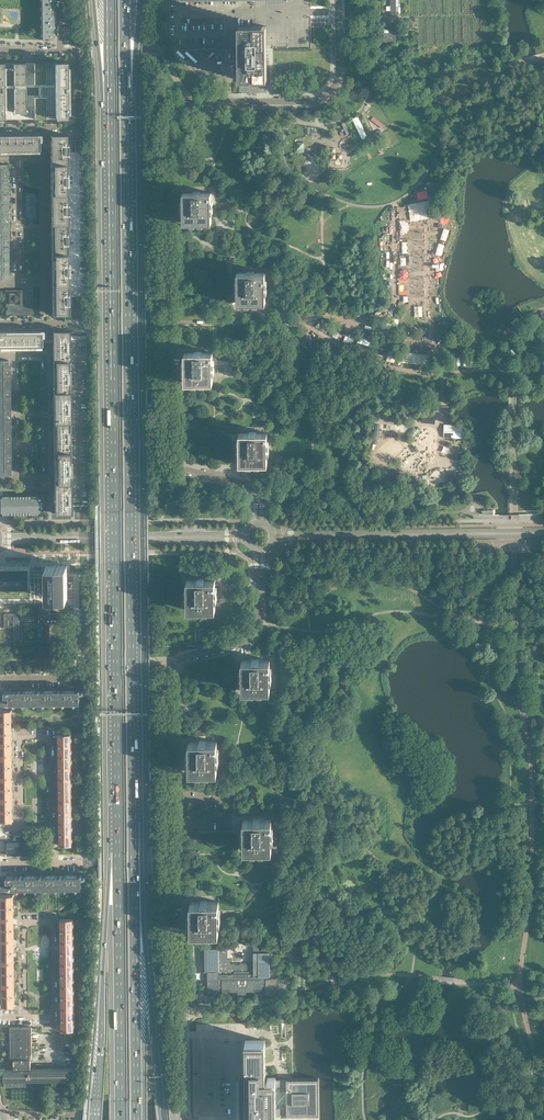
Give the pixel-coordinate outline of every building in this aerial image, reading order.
[(400,0),(390,0),(392,0),(392,14),(400,13),(400,0)] [(54,14),(54,12),(53,12),(53,4),(41,4),(42,22),(53,22),(53,14),(54,14)] [(54,32),(54,30),(53,30),(53,22),(42,22),(42,40),(47,40),(53,40),(53,32),(54,32)] [(278,28),(239,28),(240,72),(239,82),(278,82),(279,52),(278,28)] [(396,44),(396,33),(397,33),(397,30),(390,30),(390,33),(383,33),(384,42),(390,42),(390,44),(396,44)] [(67,119),(66,62),(0,63),(0,119),(67,119)] [(367,137),(357,116),(352,119),(362,139),(367,137)] [(385,126),(374,117),(371,119),(383,128),(385,126)] [(382,136),(381,133),(379,130),(373,132),(376,139),(382,136)] [(69,276),(67,144),(67,135),(0,136),(0,153),(39,153),(39,144),(42,144),(50,144),(51,173),(53,173),(53,180),(51,180),(53,180),(53,187),(51,187),(51,203),(53,203),(53,210),(51,210),(53,210),(53,217),(51,217),(51,233),(53,233),(53,240),(51,240),(53,240),(53,246),(51,246),(52,263),(54,263),(54,269),(52,269),(52,270),(54,270),(54,276),(52,276),(52,293),(54,293),(54,299),(52,299),(54,299),(54,306),(52,306),(52,315),(69,314),(69,276)] [(341,159),(341,154),(335,154),(335,148),(330,148),(331,160),(335,160),(335,159),(341,159)] [(6,168),(6,164),(0,164),(0,279),(6,279),(9,279),(7,168),(6,168)] [(183,208),(183,224),(211,224),(211,193),(183,193),(183,208)] [(265,302),(264,272),(235,273),(235,302),(254,302),(265,302)] [(22,303),(22,290),(6,290),(6,307),(7,307),(7,310),(6,310),(6,315),(33,315),(33,302),(26,302),(26,303),(22,303)] [(41,340),(41,331),(1,331),(1,332),(1,333),(0,333),(0,349),(41,348),(41,346),(41,340)] [(69,340),(69,339),(69,331),(52,331),(41,331),(41,340),(55,339),(55,361),(69,361),(69,352),(68,352),(67,340),(69,340)] [(184,381),(211,381),(211,353),(184,353),(184,369),(184,381)] [(10,417),(10,413),(10,395),(10,391),(9,364),(8,364),(8,360),(0,360),(0,474),(10,474),(10,461),(10,458),(10,439),(10,436),(10,417)] [(70,370),(69,361),(55,361),(55,392),(70,392),(70,383),(68,383),(68,370),(70,370)] [(70,400),(70,392),(55,392),(55,422),(70,422),(70,413),(68,413),(68,400),(70,400)] [(419,416),(413,408),(409,412),(415,419),(419,416)] [(436,417),(433,416),(424,415),(422,415),(421,422),(435,424),(436,417)] [(70,431),(70,422),(55,422),(56,452),(70,452),(70,443),(69,443),(68,431),(70,431)] [(444,424),(444,437),(463,438),(463,425),(444,424)] [(409,437),(416,429),(413,427),(407,435),(409,437)] [(266,436),(238,436),(238,464),(253,464),(267,464),(266,436)] [(71,461),(70,452),(56,452),(56,483),(71,483),(71,474),(69,474),(69,461),(71,461)] [(71,491),(71,483),(56,483),(56,513),(71,513),(71,506),(71,504),(69,504),(69,491),(71,491)] [(47,511),(47,498),(39,498),(37,498),(37,496),(29,496),(8,496),(2,496),(2,498),(0,498),(1,512),(2,512),(2,514),(9,514),(29,514),(38,513),(38,512),(39,512),(47,511)] [(0,566),(0,587),(30,586),(29,565),(0,566)] [(67,565),(46,565),(46,598),(67,598),(67,565)] [(215,610),(215,607),(215,594),(215,589),(215,579),(187,580),(187,604),(187,610),(215,610)] [(244,629),(243,597),(226,598),(220,598),(220,607),(215,607),(215,610),(187,610),(187,604),(184,604),(183,597),(184,597),(183,592),(181,592),(160,592),(161,646),(195,646),(195,629),(244,629)] [(4,614),(4,628),(14,628),(14,646),(22,646),(22,644),(39,644),(39,657),(50,657),(50,624),(62,624),(62,613),(50,613),(50,604),(43,605),(43,606),(39,606),(39,616),(21,617),(21,613),(4,614)] [(80,638),(80,643),(85,643),(85,632),(76,632),(76,638),(80,638)] [(242,689),(268,689),(268,659),(242,659),(242,674),(242,689)] [(85,694),(79,694),(79,692),(79,691),(80,691),(80,690),(80,689),(78,689),(78,690),(71,690),(71,689),(67,689),(67,690),(51,691),(51,689),(48,689),(48,691),(40,691),(40,689),(38,689),(38,691),(31,691),(31,690),(27,690),(28,691),(11,691),(11,690),(8,690),(8,691),(4,691),(4,693),(0,693),(0,706),(9,706),(9,704),(15,704),(15,703),(24,703),(24,704),(35,704),(35,703),(44,703),(55,703),(63,703),(75,703),(75,702),(79,702),(85,702),(85,694)] [(13,764),(12,764),(12,763),(12,755),(13,755),(13,754),(12,754),(12,746),(12,745),(13,745),(13,742),(12,742),(12,741),(12,733),(13,733),(13,732),(12,732),(12,724),(12,723),(13,723),(13,720),(12,720),(12,719),(11,719),(11,712),(12,712),(12,710),(11,710),(10,710),(0,710),(0,821),(11,821),(11,822),(13,822),(13,820),(12,812),(13,812),(13,811),(14,811),(14,808),(13,808),(12,808),(12,800),(13,800),(13,798),(12,798),(12,790),(12,789),(13,789),(13,786),(12,786),(12,778),(13,778),(13,776),(12,776),(12,768),(12,767),(13,767),(13,764)] [(71,756),(71,734),(60,734),(60,733),(58,733),(57,733),(57,735),(58,735),(58,743),(58,744),(57,744),(57,747),(58,747),(58,755),(57,755),(57,756),(71,756)] [(217,740),(188,740),(188,758),(188,771),(217,771),(217,740)] [(71,778),(71,756),(57,756),(57,757),(58,757),(58,765),(58,766),(57,766),(57,769),(58,769),(58,777),(58,778),(71,778)] [(71,800),(71,778),(58,778),(58,779),(59,787),(58,787),(58,788),(57,788),(57,791),(58,791),(58,792),(59,792),(59,794),(59,800),(58,800),(58,801),(71,800)] [(72,822),(71,800),(58,801),(59,801),(59,809),(59,810),(58,810),(58,813),(59,813),(59,814),(59,822),(58,822),(58,823),(72,822)] [(271,817),(240,817),(240,833),(240,849),(271,849),(271,817)] [(72,845),(72,822),(58,823),(59,823),(59,831),(59,832),(58,832),(58,835),(59,835),(59,836),(59,844),(58,844),(58,845),(59,845),(61,845),(72,845)] [(11,889),(11,881),(6,881),(6,878),(0,878),(1,891),(11,891),(11,889)] [(15,952),(15,949),(14,949),(14,948),(14,940),(15,940),(15,939),(14,939),(14,931),(14,930),(15,930),(15,927),(14,927),(14,926),(14,918),(14,916),(13,916),(13,909),(14,909),(14,908),(15,908),(15,905),(13,905),(13,904),(13,896),(14,896),(14,895),(13,895),(12,895),(1,895),(2,1006),(13,1006),(13,1007),(14,1007),(14,1006),(15,1006),(15,1005),(14,1005),(14,997),(14,996),(16,996),(16,993),(14,993),(14,992),(14,984),(15,984),(15,983),(14,983),(14,975),(14,974),(15,974),(15,971),(14,971),(14,963),(15,963),(15,961),(14,961),(14,953),(14,952),(15,952)] [(218,900),(186,901),(187,932),(218,932),(218,916),(218,900)] [(73,941),(73,920),(73,919),(62,919),(62,918),(60,918),(59,918),(59,920),(60,920),(60,928),(59,929),(59,932),(60,932),(60,940),(59,940),(59,941),(73,941)] [(73,963),(73,941),(59,941),(59,942),(60,942),(60,950),(59,950),(59,954),(60,954),(60,962),(60,963),(73,963)] [(270,976),(269,944),(253,944),(253,960),(249,960),(250,963),(250,964),(234,964),(234,963),(230,963),(230,959),(228,959),(227,949),(221,949),(219,949),(219,948),(204,948),(204,949),(205,949),(205,971),(204,971),(204,972),(207,972),(208,987),(205,987),(205,995),(219,995),(219,987),(222,987),(222,989),(230,989),(230,991),(238,991),(238,994),(242,994),(246,994),(246,991),(251,991),(254,991),(254,988),(258,988),(262,988),(262,987),(265,987),(265,995),(277,995),(276,978),(271,978),(271,976),(270,976)] [(73,985),(73,963),(60,963),(60,964),(61,964),(61,972),(60,972),(60,973),(59,973),(59,976),(61,976),(61,984),(60,984),(60,985),(73,985)] [(74,1007),(73,985),(60,985),(60,986),(61,986),(61,994),(61,995),(60,995),(60,998),(61,998),(61,999),(61,1007),(60,1007),(74,1007)] [(74,1029),(74,1007),(60,1007),(60,1008),(61,1008),(61,1016),(61,1017),(60,1017),(60,1020),(61,1020),(61,1021),(61,1029),(60,1029),(60,1030),(61,1030),(63,1030),(74,1029)] [(73,1079),(73,1068),(30,1069),(30,1063),(34,1062),(34,1066),(57,1066),(58,1062),(72,1062),(72,1039),(64,1039),(64,1051),(37,1051),(37,1059),(32,1059),(31,1027),(10,1027),(10,1059),(14,1059),(14,1062),(11,1062),(11,1066),(14,1066),(14,1069),(4,1069),(4,1080),(4,1087),(32,1086),(32,1079),(55,1079),(55,1087),(53,1087),(54,1092),(53,1092),(53,1093),(54,1093),(54,1097),(53,1097),(53,1098),(54,1098),(54,1102),(53,1102),(54,1102),(54,1108),(65,1107),(65,1102),(66,1102),(65,1102),(65,1097),(66,1097),(65,1097),(65,1092),(66,1092),(65,1092),(65,1087),(64,1087),(63,1079),(73,1079)] [(238,1099),(238,1100),(238,1101),(239,1101),(240,1101),(240,1118),(255,1118),(256,1118),(256,1119),(276,1119),(276,1118),(301,1118),(301,1117),(319,1117),(319,1115),(319,1078),(293,1078),(292,1078),(282,1079),(282,1078),(282,1077),(281,1077),(280,1077),(279,1077),(278,1078),(278,1079),(276,1079),(276,1077),(267,1078),(267,1079),(266,1079),(265,1079),(265,1068),(266,1068),(266,1067),(265,1067),(265,1063),(265,1056),(265,1055),(265,1050),(265,1048),(265,1044),(265,1043),(265,1040),(259,1040),(245,1040),(245,1042),(245,1044),(244,1044),(245,1044),(245,1055),(244,1055),(244,1056),(245,1056),(245,1067),(245,1068),(245,1079),(245,1080),(239,1080),(239,1097),(238,1098),(238,1099)]
